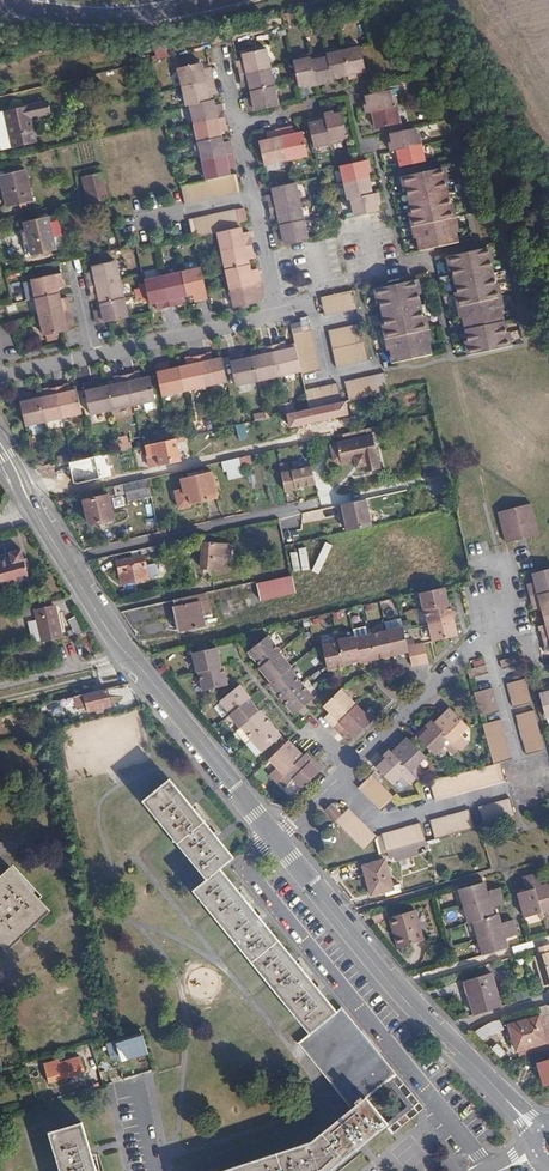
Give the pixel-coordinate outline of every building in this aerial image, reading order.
[(364,72),(359,48),(326,55),(326,57),(310,61),(309,55),(298,58),(299,60),(292,62),(298,87),(307,86),(308,88),(331,83),(330,79),(347,75),(348,79),(357,77),(357,73),(364,72)] [(277,108),(266,51),(241,56),(243,62),(236,64),(242,89),(248,88),(251,99),(245,100),(249,114),(277,108)] [(182,187),(182,189),(186,205),(240,193),(237,175),(230,177),(229,171),(235,170),(231,144),(223,146),(221,135),(228,133),(222,106),(215,107),(214,102),(210,103),(209,97),(216,96),(211,71),(203,72),(201,65),(179,71),(187,108),(191,107),(207,182),(182,187)] [(402,124),(395,90),(368,97),(370,105),(368,105),(370,113),(371,112),(374,121),(376,120),(378,129),(402,124)] [(49,99),(0,110),(0,136),(3,148),(37,141),(31,114),(51,109),(49,99)] [(349,135),(343,110),(335,112),(334,109),(326,111),(327,114),(318,116),(319,119),(311,121),(316,145),(343,140),(343,137),(349,135)] [(293,133),(291,126),(265,132),(267,139),(259,142),(264,164),(306,154),(302,131),(293,133)] [(417,135),(416,128),(393,133),(394,141),(391,142),(393,150),(397,150),(399,159),(402,158),(404,166),(427,162),(421,134),(417,135)] [(356,215),(381,209),(379,200),(382,200),(380,192),(374,193),(369,167),(371,166),(369,159),(343,164),(352,209),(355,208),(356,215)] [(89,199),(110,195),(103,166),(96,168),(97,172),(85,175),(89,199)] [(31,201),(23,168),(0,174),(0,180),(6,207),(31,201)] [(459,243),(442,169),(406,176),(422,250),(459,243)] [(274,231),(277,245),(306,238),(294,181),(271,186),(272,192),(266,194),(272,220),(279,219),(281,230),(274,231)] [(218,232),(234,304),(260,299),(259,293),(263,292),(257,265),(253,266),(251,257),(255,256),(250,231),(245,232),(244,225),(241,226),(237,210),(189,221),(193,237),(218,232)] [(57,217),(49,219),(57,253),(65,251),(57,217)] [(57,253),(49,219),(23,226),(32,259),(57,253)] [(471,353),(510,345),(487,246),(448,254),(471,353)] [(129,316),(117,262),(95,266),(96,272),(90,273),(95,300),(102,298),(103,308),(97,310),(100,323),(129,316)] [(209,298),(203,268),(146,280),(151,303),(158,302),(159,309),(185,303),(184,296),(195,293),(197,300),(209,298)] [(68,286),(65,273),(34,279),(46,335),(70,330),(68,324),(76,323),(71,297),(63,299),(61,287),(68,286)] [(432,353),(416,279),(379,287),(396,361),(432,353)] [(360,310),(356,294),(325,302),(329,317),(360,310)] [(304,323),(293,326),(298,348),(298,351),(303,370),(304,376),(322,372),(311,317),(303,319),(304,323)] [(371,361),(364,327),(332,334),(339,368),(371,361)] [(298,351),(298,348),(290,349),(288,341),(264,346),(265,355),(249,358),(247,350),(234,353),(241,384),(303,370),(298,351)] [(219,357),(217,350),(190,356),(191,363),(176,366),(175,360),(162,363),(169,393),(232,380),(226,355),(219,357)] [(161,399),(156,376),(148,377),(147,371),(121,377),(122,383),(106,386),(105,380),(92,383),(99,412),(161,399)] [(351,399),(392,390),(388,374),(348,383),(351,399)] [(90,412),(85,388),(80,389),(79,382),(51,388),(53,394),(42,397),(41,390),(27,393),(35,423),(90,412)] [(340,385),(308,392),(311,408),(344,401),(340,385)] [(292,401),(279,404),(281,414),(294,411),(292,401)] [(236,448),(255,444),(251,421),(231,426),(236,448)] [(121,450),(132,447),(128,434),(118,437),(121,450)] [(191,443),(190,435),(149,444),(153,467),(181,460),(179,452),(186,450),(185,444),(191,443)] [(383,468),(376,435),(341,443),(345,462),(358,459),(359,464),(364,466),(367,466),(369,472),(383,468)] [(84,459),(94,456),(93,450),(83,452),(84,459)] [(188,459),(186,450),(179,452),(181,460),(188,459)] [(64,457),(65,463),(76,460),(74,454),(64,457)] [(224,461),(228,480),(245,476),(243,465),(253,463),(251,455),(224,461)] [(310,465),(291,469),(296,489),(315,485),(310,465)] [(435,483),(449,480),(447,468),(432,471),(435,483)] [(296,489),(291,469),(281,472),(285,492),(296,489)] [(214,471),(183,478),(185,488),(182,489),(184,495),(178,497),(181,508),(183,509),(192,507),(194,504),(193,504),(220,498),(214,471)] [(131,501),(153,496),(150,478),(117,486),(119,495),(129,493),(131,501)] [(116,519),(111,495),(85,500),(90,525),(116,519)] [(367,500),(341,505),(346,532),(372,526),(367,500)] [(530,519),(536,518),(532,503),(526,504),(530,519)] [(499,512),(503,525),(530,519),(526,504),(499,512)] [(530,519),(503,525),(508,542),(520,539),(519,536),(529,534),(529,537),(540,534),(537,521),(530,522),(530,519)] [(231,560),(234,547),(206,542),(201,567),(224,572),(227,559),(231,560)] [(309,548),(292,549),(294,571),(311,569),(309,548)] [(24,550),(12,553),(13,556),(0,559),(0,568),(26,561),(24,550)] [(148,568),(145,556),(119,562),(124,583),(160,576),(158,566),(148,568)] [(26,561),(0,568),(0,573),(3,587),(30,580),(26,561)] [(532,598),(548,594),(548,569),(533,574),(535,583),(529,584),(532,598)] [(291,576),(257,584),(261,601),(295,594),(291,576)] [(450,602),(446,586),(420,592),(424,608),(427,607),(450,602)] [(205,625),(198,593),(195,594),(175,598),(181,630),(205,625)] [(544,617),(548,615),(548,594),(532,598),(535,610),(542,608),(544,617)] [(452,602),(450,602),(427,607),(431,624),(456,619),(452,602)] [(31,645),(61,637),(54,607),(35,611),(36,619),(27,621),(31,645)] [(16,611),(17,618),(31,615),(29,608),(16,611)] [(68,636),(84,632),(74,615),(66,619),(72,629),(67,631),(68,636)] [(548,638),(548,615),(544,617),(546,625),(540,626),(544,640),(548,638)] [(435,641),(460,634),(456,619),(431,624),(435,641)] [(413,666),(422,664),(418,645),(409,647),(404,627),(388,631),(394,655),(410,651),(413,666)] [(378,658),(394,655),(388,631),(373,634),(378,658)] [(361,662),(378,658),(373,634),(356,638),(361,660),(361,662)] [(345,664),(361,660),(356,638),(356,636),(340,639),(340,641),(345,664)] [(249,654),(261,668),(279,653),(280,653),(268,638),(249,654)] [(346,666),(345,664),(340,641),(323,645),(328,670),(346,666)] [(418,645),(422,664),(431,662),(426,643),(418,645)] [(198,670),(202,669),(223,664),(218,645),(194,650),(198,670)] [(279,653),(261,668),(260,669),(272,685),(290,669),(291,668),(279,653)] [(521,665),(519,656),(501,661),(503,669),(521,665)] [(473,661),(474,668),(486,665),(484,659),(473,661)] [(223,664),(202,669),(206,688),(228,683),(224,664),(223,664)] [(486,665),(474,668),(467,670),(469,679),(488,674),(486,665)] [(290,669),(272,685),(270,685),(282,700),(302,684),(290,669)] [(507,683),(509,692),(528,687),(525,678),(507,683)] [(222,699),(234,712),(251,698),(252,697),(241,684),(222,699)] [(302,684),(282,700),(294,715),(314,699),(302,684)] [(492,687),(476,691),(478,700),(494,696),(492,687)] [(509,692),(511,700),(530,695),(528,687),(509,692)] [(111,706),(108,688),(85,694),(89,710),(111,706)] [(547,689),(547,692),(539,694),(546,718),(548,717),(548,688),(547,689)] [(356,737),(373,721),(342,689),(325,705),(331,712),(326,717),(345,736),(351,731),(356,737)] [(80,695),(59,700),(46,703),(48,710),(81,703),(80,695)] [(530,695),(511,700),(514,709),(532,704),(530,695)] [(494,696),(478,700),(480,708),(496,704),(494,696)] [(251,698),(234,712),(232,714),(241,726),(243,725),(261,710),(251,698)] [(48,710),(46,703),(43,704),(39,705),(42,719),(50,717),(48,710)] [(496,704),(480,708),(482,717),(499,713),(496,704)] [(450,708),(434,723),(459,747),(462,750),(468,744),(461,735),(469,727),(450,708)] [(261,710),(243,725),(253,738),(272,722),(262,709),(261,710)] [(515,716),(517,723),(537,718),(535,711),(515,716)] [(4,715),(6,726),(7,730),(16,728),(13,713),(4,715)] [(517,723),(519,731),(539,726),(537,718),(517,723)] [(500,719),(484,724),(487,732),(503,728),(500,719)] [(459,747),(434,723),(431,720),(416,736),(434,754),(443,745),(451,754),(459,747)] [(272,722),(253,738),(264,751),(283,736),(272,722)] [(519,731),(522,740),(541,735),(539,726),(519,731)] [(503,728),(487,732),(489,740),(505,736),(503,728)] [(522,740),(524,748),(543,743),(541,735),(522,740)] [(505,736),(489,740),(491,747),(491,748),(507,744),(505,736)] [(407,738),(391,753),(418,777),(421,780),(427,774),(417,765),(426,756),(407,738)] [(279,782),(281,780),(303,757),(288,741),(271,758),(280,767),(272,775),(279,782)] [(524,748),(525,753),(544,747),(543,743),(524,748)] [(507,744),(491,748),(493,756),(510,751),(507,744)] [(418,777),(391,753),(389,750),(372,766),(390,784),(399,776),(409,785),(418,777)] [(510,751),(493,756),(494,761),(511,757),(510,751)] [(295,779),(302,787),(320,769),(307,754),(303,757),(281,780),(288,786),(295,779)] [(494,761),(493,756),(490,756),(493,764),(501,762),(512,759),(511,757),(494,761)] [(435,777),(442,771),(435,761),(427,767),(435,777)] [(501,762),(493,764),(498,782),(505,780),(501,762)] [(498,782),(493,764),(485,766),(490,785),(498,782)] [(490,785),(485,766),(476,769),(481,787),(490,785)] [(481,787),(476,769),(468,771),(474,789),(481,787)] [(474,789),(468,771),(460,774),(465,792),(474,789)] [(364,792),(378,779),(372,774),(359,786),(364,792)] [(465,792),(460,774),(452,776),(457,794),(465,792)] [(452,776),(445,778),(450,796),(457,794),(452,776)] [(445,778),(437,781),(441,798),(450,796),(445,778)] [(384,786),(378,779),(364,792),(370,798),(384,786)] [(196,892),(305,1026),(332,1004),(321,990),(223,871),(237,859),(173,781),(146,804),(209,882),(196,892)] [(441,798),(437,781),(429,783),(434,800),(441,798)] [(389,791),(384,786),(370,798),(376,804),(389,791)] [(395,798),(389,791),(376,804),(381,810),(395,798)] [(510,798),(502,800),(508,819),(515,817),(513,810),(510,798)] [(508,819),(502,800),(495,802),(500,821),(508,819)] [(500,821),(495,802),(486,805),(491,824),(500,821)] [(334,821),(340,815),(330,804),(323,810),(334,821)] [(491,824),(486,805),(479,807),(484,826),(491,824)] [(349,808),(340,815),(334,821),(340,827),(354,814),(349,808)] [(468,831),(476,828),(470,809),(462,811),(468,831)] [(460,833),(468,831),(462,811),(455,813),(460,833)] [(451,835),(460,833),(455,813),(446,816),(451,835)] [(366,826),(354,814),(340,827),(352,839),(366,826)] [(443,837),(451,835),(446,816),(439,818),(443,837)] [(431,820),(436,839),(437,839),(443,837),(439,818),(431,820)] [(420,844),(427,842),(421,823),(414,825),(420,844)] [(406,828),(412,846),(420,844),(414,825),(406,828)] [(372,832),(366,826),(352,839),(358,846),(372,832)] [(403,849),(408,847),(412,846),(406,828),(398,830),(403,849)] [(398,830),(390,832),(395,851),(403,849),(398,830)] [(377,838),(372,832),(358,846),(363,851),(377,838)] [(383,834),(387,853),(392,852),(395,851),(390,832),(383,834)] [(395,851),(392,852),(395,861),(410,857),(408,847),(403,849),(395,851)] [(392,890),(385,861),(364,866),(372,895),(392,890)] [(7,870),(0,876),(0,947),(5,952),(48,913),(7,870)] [(544,886),(540,873),(533,875),(545,914),(548,912),(548,884),(544,886)] [(545,914),(533,875),(525,877),(528,890),(521,893),(529,918),(545,914)] [(467,907),(503,897),(501,888),(489,891),(485,878),(461,886),(467,907)] [(471,923),(476,922),(496,916),(494,908),(505,904),(503,897),(467,907),(471,923)] [(392,917),(395,928),(398,927),(404,947),(426,941),(417,910),(392,917)] [(476,922),(481,939),(519,929),(517,920),(504,923),(502,915),(496,916),(476,922)] [(398,927),(395,928),(401,948),(404,947),(398,927)] [(481,939),(486,955),(511,948),(509,939),(521,935),(519,929),(481,939)] [(536,957),(544,986),(548,985),(548,954),(536,957)] [(464,982),(474,1015),(501,1008),(491,975),(464,982)] [(332,1004),(305,1026),(313,1035),(340,1014),(332,1004)] [(313,1035),(302,1045),(354,1109),(314,1141),(215,1170),(330,1170),(389,1126),(367,1099),(393,1078),(340,1014),(313,1035)] [(509,1026),(516,1052),(544,1045),(538,1019),(509,1026)] [(122,1058),(123,1061),(153,1053),(148,1034),(116,1042),(116,1040),(107,1043),(112,1060),(122,1058)] [(516,1052),(518,1059),(545,1052),(544,1045),(516,1052)] [(87,1063),(85,1057),(45,1068),(49,1084),(74,1078),(73,1075),(95,1069),(93,1061),(87,1063)] [(538,1066),(544,1087),(548,1086),(548,1063),(538,1066)] [(83,1122),(51,1133),(62,1170),(97,1170),(83,1122)]
